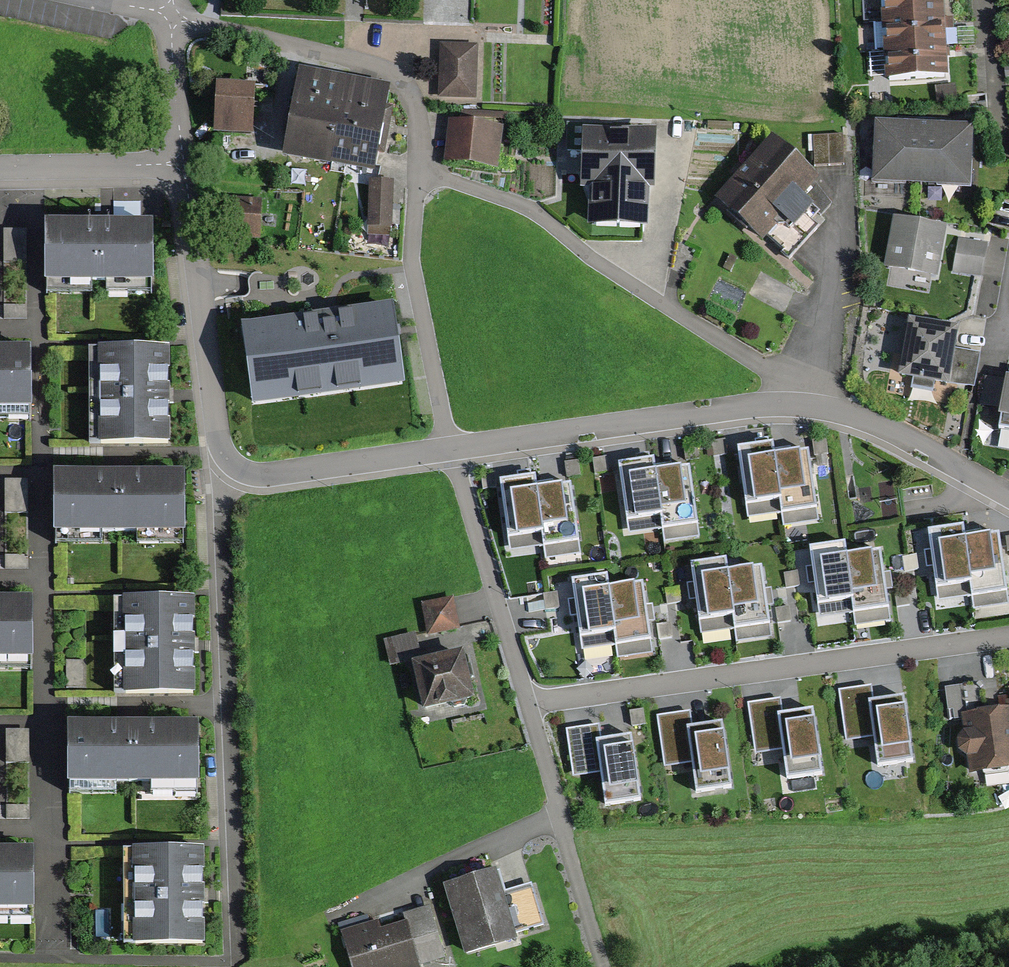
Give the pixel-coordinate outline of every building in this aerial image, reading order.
[(948,78),(946,55),(945,26),(943,0),(881,0),(885,82),(948,78)] [(476,44),(439,43),(438,97),(476,97),(476,44)] [(384,113),(390,82),(300,65),(293,102),(290,117),(284,154),(374,170),(381,130),(384,113)] [(215,133),(250,135),(253,89),(218,87),(215,133)] [(502,123),(447,118),(444,160),(498,164),(502,123)] [(875,122),(873,182),(970,187),(972,126),(946,125),(903,123),(875,122)] [(582,191),(589,192),(588,229),(649,231),(650,195),(655,195),(657,133),(583,130),(582,191)] [(842,136),(813,137),(814,166),(844,165),(842,136)] [(821,216),(831,205),(815,185),(820,180),(773,139),(715,203),(762,244),(768,237),(785,252),(782,255),(789,261),(818,229),(810,222),(818,213),(821,216)] [(391,234),(393,180),(368,179),(367,233),(391,234)] [(261,198),(222,197),(222,238),(260,238),(261,198)] [(100,216),(45,216),(45,276),(47,276),(47,290),(91,290),(91,276),(107,276),(107,289),(151,290),(151,277),(153,276),(152,215),(100,216)] [(927,225),(895,220),(886,268),(938,277),(946,229),(927,225)] [(3,319),(26,319),(25,231),(2,231),(3,319)] [(987,245),(958,239),(951,273),(980,279),(987,245)] [(335,308),(241,322),(252,404),(404,383),(392,300),(335,308)] [(932,326),(909,321),(897,378),(951,389),(952,384),(975,389),(983,354),(955,348),(959,331),(932,326)] [(28,340),(0,340),(0,414),(27,414),(26,401),(29,401),(28,340)] [(90,444),(171,443),(171,391),(171,346),(90,346),(90,444)] [(1008,433),(1008,368),(1006,381),(987,377),(982,404),(1002,408),(997,431),(1008,433)] [(772,442),(736,447),(746,515),(780,511),(782,524),(818,519),(808,450),(774,454),(772,442)] [(654,460),(620,464),(630,535),(664,530),(665,539),(699,534),(690,466),(655,471),(654,460)] [(104,466),(54,467),(54,528),(57,528),(57,540),(100,540),(99,527),(138,526),(138,541),(182,541),(182,528),(186,528),(185,465),(104,466)] [(534,476),(500,480),(510,549),(542,545),(544,558),(579,553),(570,483),(535,488),(534,476)] [(28,479),(5,479),(5,568),(28,568),(28,479)] [(927,533),(938,603),(970,598),(973,616),(1008,610),(1008,582),(1001,533),(962,540),(960,527),(927,533)] [(843,544),(810,549),(819,618),(852,613),(853,626),(894,621),(885,553),(845,558),(843,544)] [(723,560),(689,565),(699,634),(733,630),(734,642),(774,637),(765,569),(725,575),(723,560)] [(605,577),(570,582),(580,649),(613,644),(615,660),(654,654),(644,583),(606,589),(605,577)] [(32,654),(31,593),(0,593),(0,666),(29,666),(29,654),(32,654)] [(195,596),(112,597),(114,695),(197,693),(196,640),(195,596)] [(429,636),(459,629),(452,598),(422,606),(429,636)] [(391,668),(420,660),(414,635),(384,643),(391,668)] [(414,666),(424,714),(474,703),(465,667),(462,655),(414,666)] [(964,720),(965,731),(957,741),(959,754),(969,760),(971,776),(1008,771),(1008,711),(986,714),(982,685),(946,690),(950,721),(964,720)] [(878,767),(913,762),(904,700),(874,704),(872,687),(839,692),(846,742),(874,739),(878,767)] [(788,782),(822,777),(813,713),(783,717),(780,699),(747,704),(754,757),(783,752),(788,782)] [(644,711),(629,713),(631,727),(645,725),(644,711)] [(729,787),(720,725),(692,729),(689,713),(657,718),(664,768),(692,764),(697,793),(729,787)] [(151,780),(151,790),(196,789),(196,777),(199,777),(198,714),(119,716),(66,716),(67,779),(70,779),(70,793),(117,793),(117,780),(151,780)] [(640,803),(630,738),(602,742),(599,726),(566,731),(573,780),(601,775),(606,809),(640,803)] [(26,729),(5,729),(6,817),(27,817),(26,729)] [(32,918),(32,906),(35,906),(35,843),(0,843),(0,918),(32,918)] [(205,852),(124,852),(124,945),(204,945),(205,894),(205,852)] [(489,872),(446,886),(467,952),(511,938),(509,933),(540,924),(528,885),(496,895),(489,872)] [(349,966),(413,966),(441,960),(429,916),(341,940),(349,966)]
